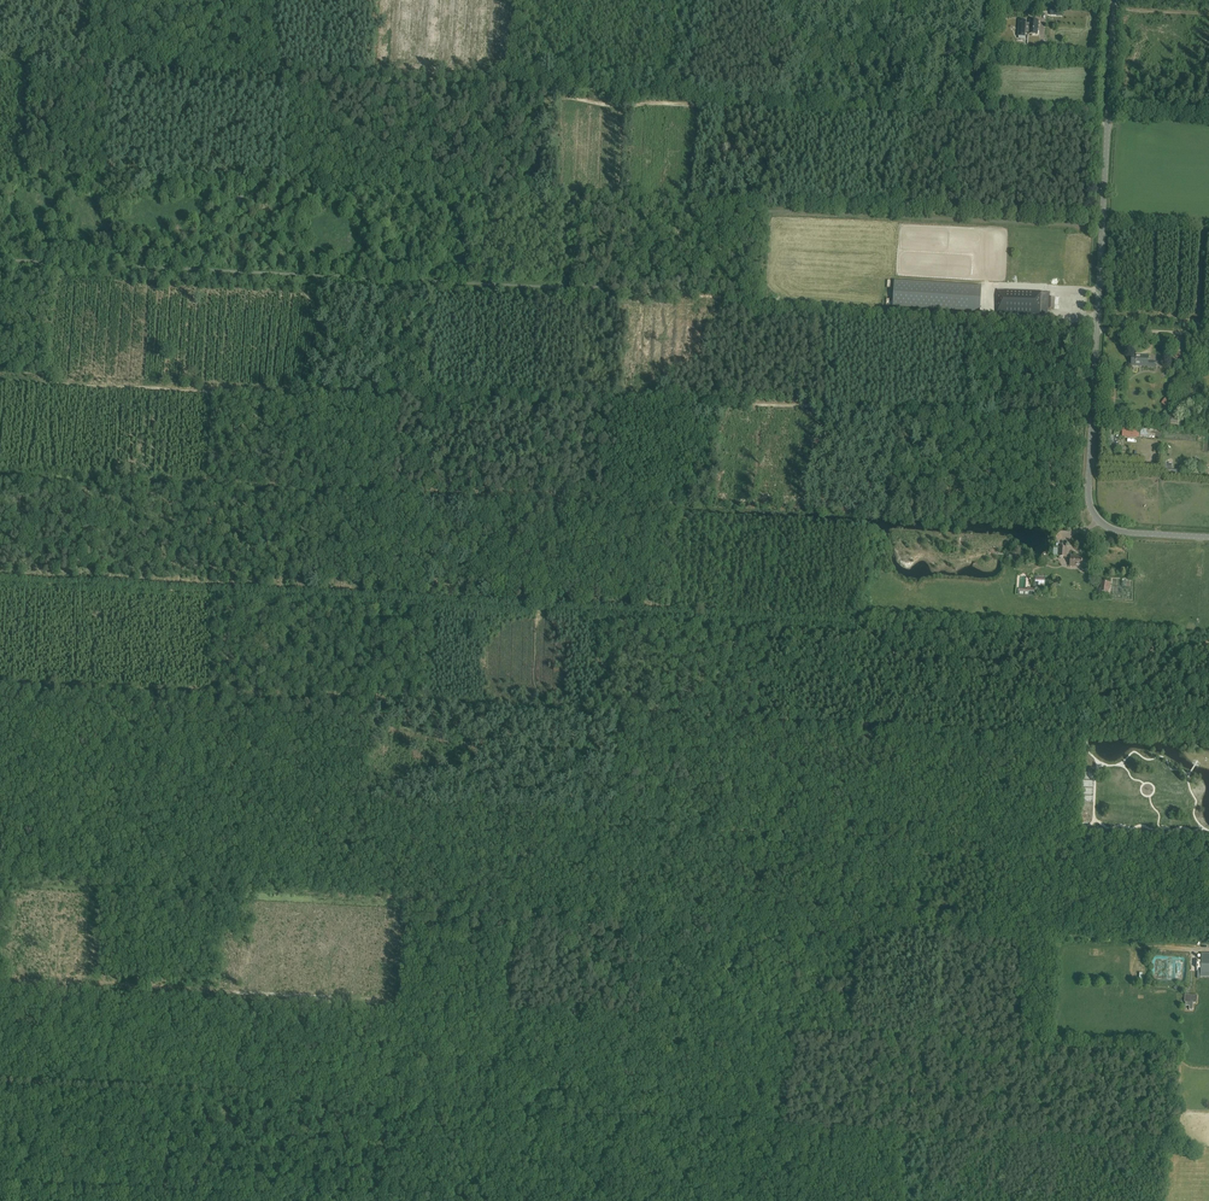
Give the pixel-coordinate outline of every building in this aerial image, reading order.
[(1038,27),(1038,20),(1030,20),(1029,34),(1037,35),(1037,33),(1038,30),(1037,30),(1037,27),(1038,27)] [(893,307),(980,312),(981,287),(894,281),(893,307)] [(1047,309),(1054,310),(1054,297),(1054,298),(1049,297),(1049,293),(998,292),(997,312),(1047,313),(1047,309)] [(1073,312),(1072,302),(1060,303),(1061,313),(1073,312)] [(1148,361),(1148,356),(1141,356),(1132,356),(1131,365),(1142,365),(1142,366),(1147,366),(1147,367),(1155,368),(1155,361),(1148,361)] [(1106,418),(1114,418),(1116,389),(1108,389),(1106,418)] [(1172,404),(1165,398),(1161,403),(1169,408),(1172,404)] [(1067,547),(1059,546),(1058,557),(1066,557),(1067,547)] [(1071,556),(1070,566),(1081,567),(1081,569),(1082,570),(1083,570),(1085,570),(1086,569),(1086,568),(1088,568),(1089,558),(1079,557),(1071,556)] [(1101,581),(1100,588),(1100,591),(1108,592),(1109,589),(1109,582),(1106,582),(1101,581)] [(1208,977),(1208,954),(1201,953),(1200,977),(1208,977)]
